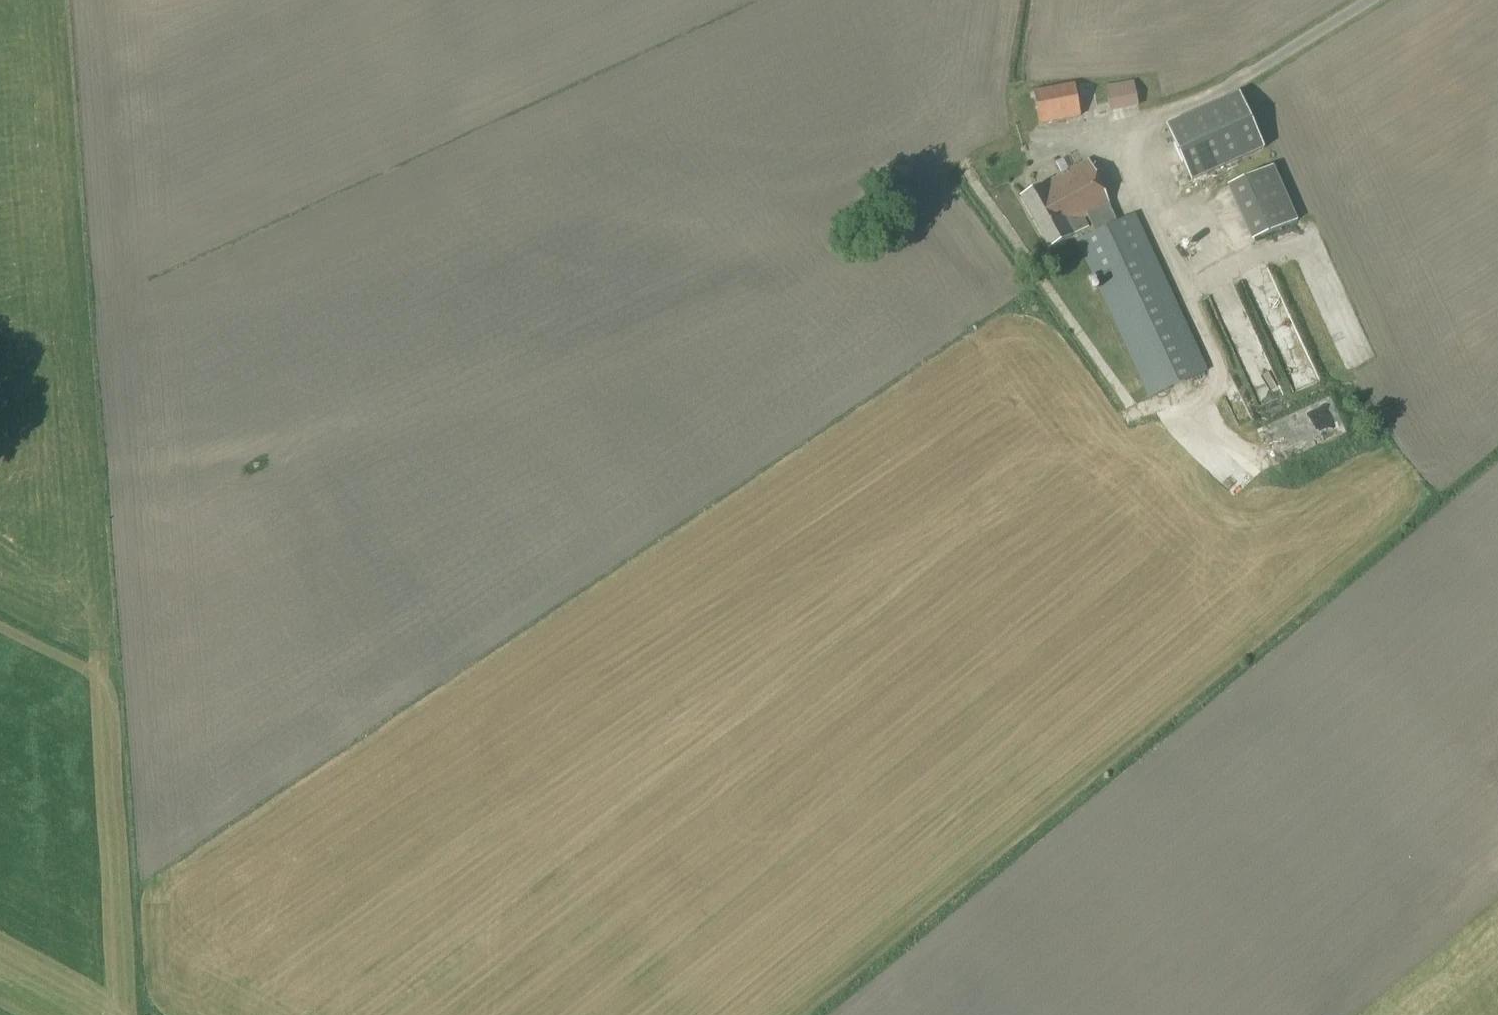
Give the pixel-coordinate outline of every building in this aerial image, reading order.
[(1038,125),(1079,117),(1073,83),(1032,91),(1038,125)] [(1190,182),(1199,178),(1264,149),(1239,92),(1165,124),(1190,182)] [(1144,112),(1143,96),(1116,97),(1117,113),(1144,112)] [(1115,223),(1107,207),(1109,206),(1087,159),(1045,182),(1046,183),(1019,198),(1048,249),(1074,235),(1088,228),(1084,219),(1087,218),(1093,233),(1074,241),(1148,399),(1207,371),(1134,214),(1115,223)] [(1251,240),(1296,220),(1273,167),(1228,187),(1251,240)]
